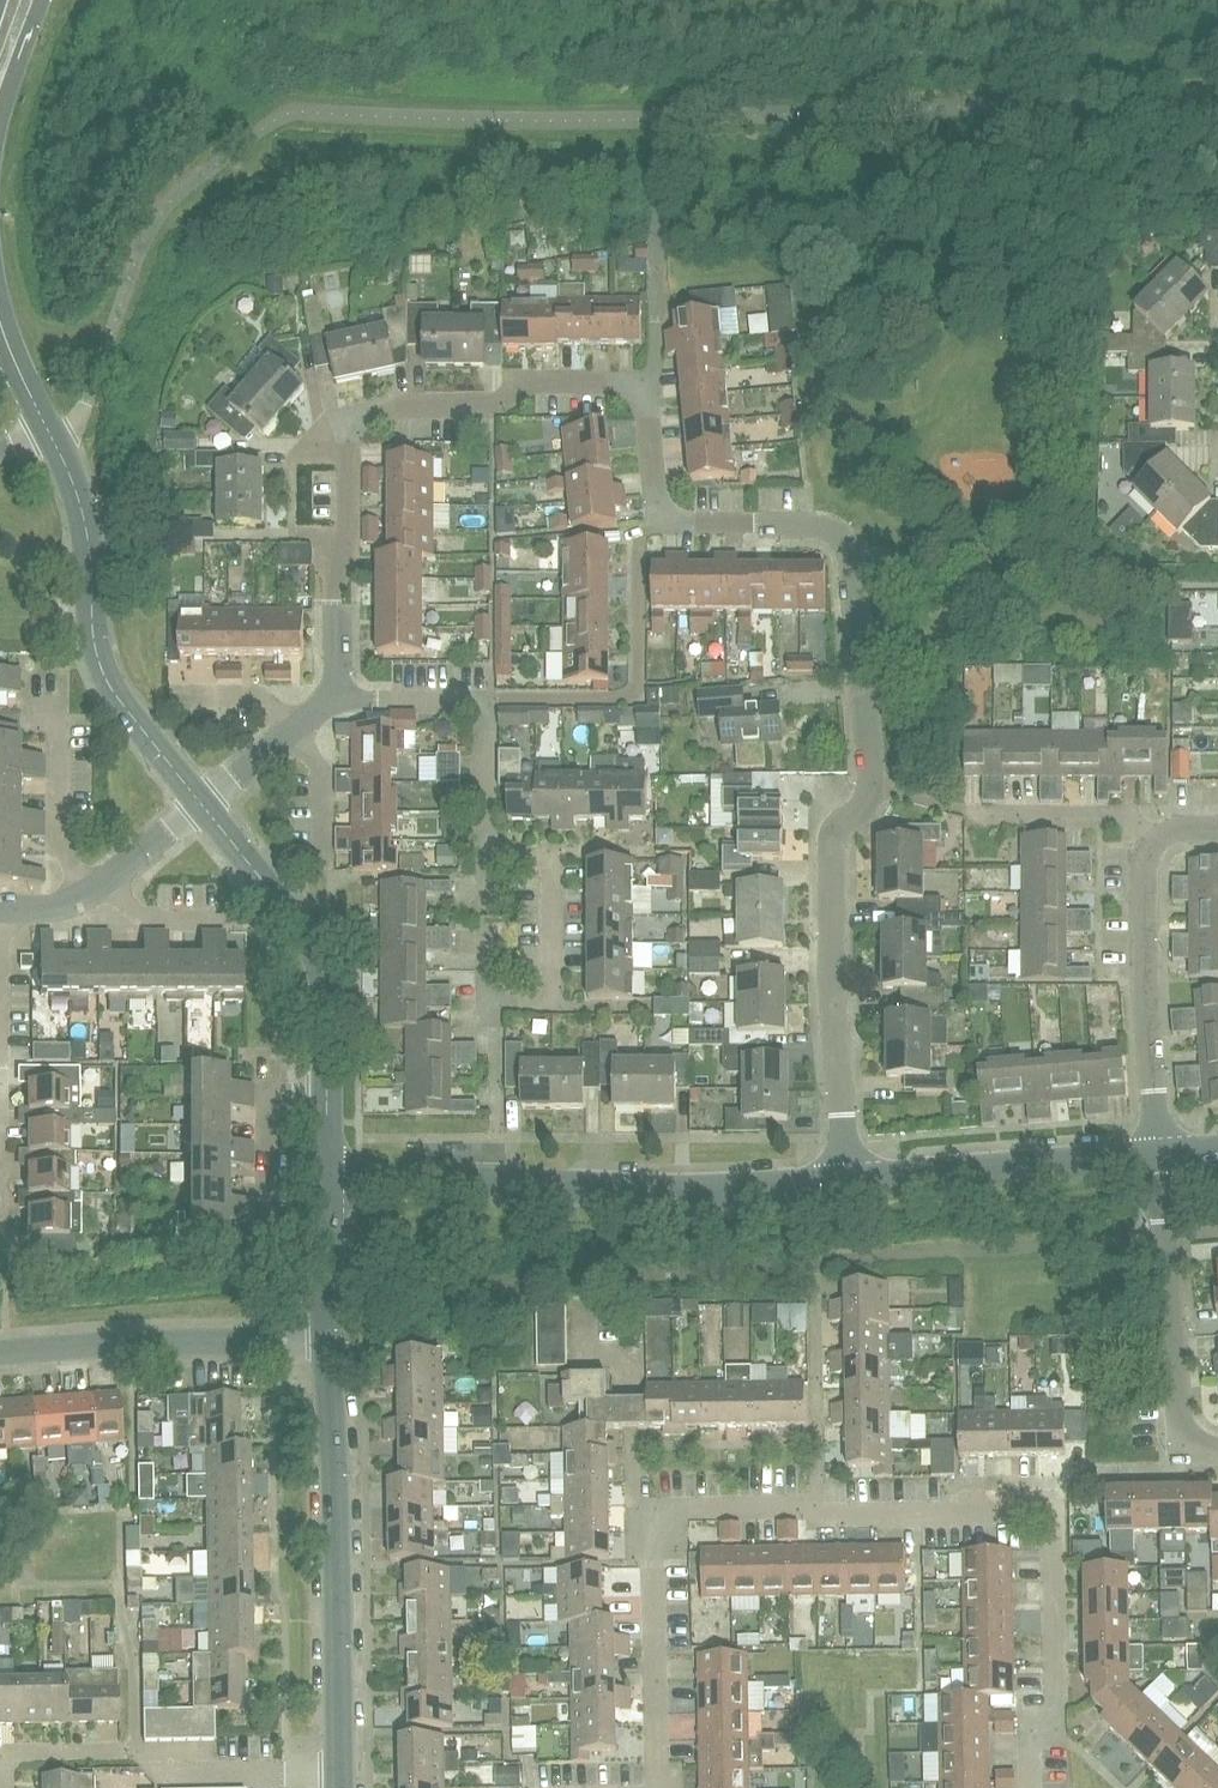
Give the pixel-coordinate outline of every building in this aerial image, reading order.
[(1217,265),(1217,232),(1201,232),(1200,249),(1206,249),(1206,265),(1217,265)] [(649,245),(635,245),(635,261),(648,261),(649,245)] [(573,272),(586,272),(586,255),(573,255),(573,272)] [(586,255),(586,272),(599,272),(600,256),(586,255)] [(1156,286),(1187,317),(1209,294),(1196,281),(1202,275),(1187,260),(1181,267),(1178,264),(1156,286)] [(531,266),(525,266),(518,266),(517,282),(531,282),(531,266)] [(531,266),(531,282),(544,282),(544,266),(531,266)] [(282,275),(266,275),(267,293),(283,292),(282,275)] [(769,287),(774,333),(796,331),(791,285),(769,287)] [(1128,353),(1166,353),(1145,353),(1145,337),(1154,327),(1166,339),(1187,317),(1156,286),(1134,308),(1137,310),(1133,313),(1133,335),(1102,335),(1102,353),(1128,353)] [(318,297),(305,300),(311,338),(326,335),(318,297)] [(531,349),(558,349),(559,299),(558,299),(558,303),(531,303),(531,349)] [(559,299),(558,349),(559,349),(559,344),(586,344),(586,299),(559,299)] [(586,344),(613,344),(613,299),(586,299),(586,344)] [(613,299),(613,344),(641,344),(641,299),(613,299)] [(503,304),(503,346),(503,349),(531,349),(531,303),(503,303),(503,304)] [(409,304),(407,305),(407,340),(407,346),(425,346),(425,365),(456,365),(456,321),(439,321),(439,304),(409,304)] [(484,346),(503,346),(503,304),(472,304),(472,321),(456,321),(456,365),(484,365),(484,346)] [(357,334),(366,377),(395,370),(390,344),(407,340),(407,305),(382,310),(386,328),(357,334)] [(722,338),(719,310),(675,315),(676,331),(665,332),(667,344),(722,338)] [(337,383),(366,377),(357,334),(328,341),(337,383)] [(270,359),(251,382),(285,412),(305,388),(284,370),(295,357),(271,336),(259,350),(270,359)] [(725,365),(722,338),(667,344),(668,355),(679,354),(681,370),(725,365)] [(790,346),(788,347),(774,348),(776,360),(791,359),(790,346)] [(1150,372),(1150,398),(1195,398),(1195,367),(1166,367),(1166,353),(1128,353),(1128,372),(1150,372)] [(792,372),(791,359),(776,360),(777,374),(792,372)] [(727,393),(725,365),(681,370),(683,397),(727,393)] [(285,412),(251,382),(237,397),(226,388),(208,409),(232,430),(243,417),(264,435),(285,412)] [(730,420),(727,393),(683,397),(686,424),(730,420)] [(1195,398),(1150,398),(1150,425),(1128,425),(1128,443),(1160,443),(1166,443),(1166,429),(1195,429),(1195,398)] [(796,401),(794,401),(779,403),(781,415),(797,413),(796,401)] [(798,427),(797,413),(781,415),(782,429),(798,427)] [(730,420),(686,424),(689,452),(733,447),(730,420)] [(566,454),(611,450),(609,425),(564,429),(566,454)] [(196,433),(166,432),(165,451),(196,452),(196,433)] [(1134,489),(1156,511),(1188,478),(1166,457),(1165,459),(1160,454),(1160,443),(1128,443),(1123,443),(1123,471),(1138,485),(1134,489)] [(511,446),(496,448),(497,460),(513,459),(511,446)] [(735,475),(733,447),(689,452),(691,479),(735,475)] [(613,475),(611,450),(566,454),(568,478),(613,475)] [(219,468),(219,495),(262,495),(262,464),(234,464),(234,452),(196,452),(196,468),(219,468)] [(390,482),(434,482),(434,457),(390,457),(390,482)] [(514,472),(513,459),(497,460),(499,473),(514,472)] [(363,482),(378,482),(379,469),(364,468),(363,482)] [(473,482),(490,482),(490,468),(472,468),(473,482)] [(756,484),(756,483),(756,471),(740,471),(740,484),(756,484)] [(614,487),(613,475),(568,478),(546,480),(547,492),(569,490),(570,503),(626,498),(625,486),(614,487)] [(1156,511),(1178,533),(1181,529),(1200,548),(1217,548),(1217,506),(1212,506),(1208,502),(1210,500),(1188,478),(1156,511)] [(378,482),(363,482),(363,495),(378,495),(378,482)] [(434,482),(390,482),(389,506),(434,506),(434,482)] [(262,495),(219,495),(218,526),(262,526),(262,495)] [(626,498),(570,503),(571,516),(550,518),(551,530),(617,524),(616,510),(627,509),(626,498)] [(434,506),(389,506),(389,531),(434,531),(434,506)] [(363,531),(378,531),(378,518),(364,518),(363,531)] [(175,539),(214,539),(214,523),(175,523),(175,539)] [(378,531),(363,531),(363,545),(377,545),(378,531)] [(389,531),(389,555),(378,555),(378,556),(434,556),(434,531),(389,531)] [(512,544),(496,544),(496,557),(512,557),(512,544)] [(564,572),(609,572),(609,544),(564,544),(564,572)] [(277,568),(311,568),(311,546),(277,546),(277,568)] [(677,610),(677,554),(667,554),(666,565),(652,565),(652,632),(664,632),(664,610),(677,610)] [(690,554),(677,554),(677,610),(690,610),(690,633),(701,633),(701,565),(690,565),(690,554)] [(701,565),(701,633),(713,633),(713,610),(726,610),(726,555),(715,555),(715,565),(701,565)] [(738,555),(726,555),(726,610),(739,610),(739,633),(750,633),(750,610),(751,566),(738,566),(738,555)] [(423,580),(423,557),(434,557),(434,556),(378,556),(378,580),(423,580)] [(751,566),(750,610),(775,610),(775,566),(751,566)] [(800,566),(775,566),(775,610),(800,611),(800,566)] [(824,566),(800,566),(800,611),(824,611),(824,566)] [(491,580),(491,567),(475,567),(475,580),(491,580)] [(564,572),(564,600),(609,599),(609,572),(564,572)] [(423,580),(378,580),(378,605),(423,605),(423,580)] [(491,593),(491,580),(475,580),(475,594),(491,593)] [(496,587),(496,600),(511,600),(511,587),(496,587)] [(609,599),(564,600),(564,627),(609,627),(609,599)] [(511,600),(496,600),(496,627),(511,627),(511,600)] [(1168,628),(1192,628),(1192,603),(1168,603),(1168,628)] [(423,605),(378,605),(378,630),(423,630),(423,605)] [(182,663),(183,655),(205,655),(205,611),(180,611),(180,613),(169,613),(169,648),(169,663),(182,663)] [(205,655),(230,655),(230,611),(205,611),(205,655)] [(230,655),(255,655),(255,611),(230,611),(230,655)] [(279,611),(255,611),(255,655),(279,655),(279,611)] [(303,611),(279,611),(279,655),(303,655),(303,611)] [(491,630),(491,616),(476,616),(476,630),(491,630)] [(496,641),(496,655),(511,654),(511,627),(496,627),(496,641)] [(564,627),(564,654),(609,654),(609,627),(564,627)] [(1192,628),(1168,628),(1168,641),(1192,641),(1192,628)] [(423,630),(378,630),(378,654),(423,654),(423,630)] [(491,643),(491,630),(476,630),(476,642),(491,643)] [(764,652),(751,652),(751,665),(764,665),(764,652)] [(496,655),(495,667),(511,668),(511,654),(496,655)] [(564,654),(564,682),(609,682),(609,654),(564,654)] [(800,671),(800,656),(787,655),(786,671),(800,671)] [(813,656),(800,656),(800,671),(813,672),(813,656)] [(658,663),(658,683),(689,683),(689,664),(658,663)] [(230,681),(230,665),(216,665),(216,681),(230,681)] [(230,665),(230,681),(243,681),(242,665),(230,665)] [(279,681),(279,665),(265,665),(265,681),(279,681)] [(279,665),(279,681),(291,681),(291,665),(279,665)] [(750,667),(750,670),(751,676),(751,683),(764,682),(762,665),(750,667)] [(1040,667),(1040,688),(1051,688),(1052,667),(1040,667)] [(20,682),(20,670),(0,670),(0,682),(20,682)] [(20,682),(0,682),(0,694),(20,694),(20,682)] [(681,705),(680,688),(663,689),(664,705),(681,705)] [(619,728),(638,728),(650,728),(661,728),(662,728),(662,691),(662,690),(652,690),(650,690),(650,708),(638,708),(619,708),(619,724),(619,728)] [(763,741),(780,740),(777,705),(743,708),(742,690),(701,693),(703,717),(721,716),(723,744),(739,743),(741,768),(765,766),(763,741)] [(537,724),(537,708),(499,708),(499,727),(530,728),(530,724),(537,724)] [(550,708),(537,708),(537,724),(549,725),(550,708)] [(591,708),(578,708),(578,724),(591,724),(591,708)] [(605,709),(591,708),(591,724),(604,724),(605,709)] [(337,725),(337,738),(354,738),(354,755),(398,755),(398,737),(393,737),(393,732),(418,732),(418,713),(392,713),(392,726),(337,725)] [(20,728),(0,728),(0,739),(20,739),(20,728)] [(982,801),(993,801),(993,731),(964,731),(964,775),(982,775),(982,801)] [(1005,775),(1022,776),(1022,731),(993,731),(993,801),(1005,801),(1005,775)] [(1040,801),(1051,801),(1051,731),(1022,731),(1022,776),(1040,776),(1040,801)] [(1062,776),(1080,776),(1080,731),(1051,731),(1051,801),(1062,801),(1062,776)] [(1097,802),(1109,802),(1109,732),(1080,731),(1080,776),(1098,776),(1097,802)] [(1121,776),(1138,776),(1138,732),(1119,732),(1119,737),(1110,737),(1110,732),(1109,732),(1109,802),(1109,793),(1121,794),(1121,776)] [(1138,732),(1138,776),(1155,776),(1155,793),(1167,793),(1167,737),(1156,737),(1156,732),(1138,732)] [(45,769),(45,757),(20,757),(20,739),(0,739),(0,768),(45,769)] [(457,745),(437,745),(437,753),(457,753),(457,745)] [(509,820),(537,820),(537,775),(522,775),(522,751),(499,751),(499,787),(509,787),(509,820)] [(1189,753),(1172,752),(1171,781),(1188,781),(1189,753)] [(337,771),(337,784),(393,784),(393,774),(398,774),(398,755),(354,755),(354,772),(337,771)] [(436,784),(461,784),(461,755),(437,755),(436,784)] [(619,759),(619,776),(619,831),(630,831),(630,820),(647,820),(647,759),(619,759)] [(20,797),(20,780),(45,780),(45,769),(0,768),(0,797),(20,797)] [(563,775),(537,775),(537,820),(552,820),(552,831),(563,831),(563,775)] [(563,775),(563,831),(575,831),(575,820),(591,820),(591,775),(563,775)] [(619,776),(591,775),(591,820),(606,820),(606,831),(619,831),(619,776)] [(739,814),(739,829),(782,829),(782,799),(752,799),(752,775),(723,776),(723,814),(739,814)] [(337,784),(337,795),(354,795),(354,813),(398,813),(398,794),(393,794),(393,784),(337,784)] [(0,797),(0,826),(45,826),(45,814),(20,814),(20,797),(0,797)] [(337,829),(337,841),(392,841),(392,831),(397,831),(398,813),(354,813),(354,829),(337,829)] [(20,855),(20,838),(45,838),(45,826),(0,826),(0,855),(20,855)] [(879,839),(879,869),(923,869),(923,842),(941,842),(941,826),(907,826),(907,839),(879,839)] [(782,829),(739,829),(739,843),(723,843),(723,873),(752,873),(753,859),(782,859),(782,829)] [(1021,864),(1091,864),(1091,853),(1065,853),(1065,835),(1020,835),(1021,864)] [(337,841),(337,853),(354,853),(354,870),(397,871),(397,852),(392,852),(392,841),(337,841)] [(45,884),(45,872),(20,872),(20,855),(0,855),(0,884),(45,884)] [(668,876),(668,888),(684,888),(684,859),(658,859),(658,876),(668,876)] [(1188,878),(1173,878),(1173,889),(1217,889),(1217,860),(1196,860),(1196,878),(1188,878)] [(632,888),(632,861),(588,861),(588,888),(632,888)] [(1021,893),(1065,893),(1065,875),(1091,875),(1091,864),(1021,864),(1021,893)] [(923,869),(879,869),(879,899),(907,899),(907,914),(910,914),(941,914),(941,897),(923,897),(923,869)] [(689,873),(689,891),(720,891),(720,873),(689,873)] [(382,882),(381,911),(426,911),(426,894),(452,894),(452,883),(382,882)] [(739,898),(739,915),(782,915),(782,884),(724,884),(724,898),(739,898)] [(632,888),(588,888),(588,916),(632,915),(632,888)] [(684,888),(668,888),(668,902),(684,902),(684,888)] [(1173,889),(1173,902),(1196,902),(1196,919),(1217,919),(1217,889),(1173,889)] [(1021,922),(1091,922),(1091,910),(1065,910),(1065,893),(1021,893),(1021,922)] [(426,911),(381,911),(381,940),(451,941),(451,929),(426,929),(426,911)] [(882,958),(927,958),(941,958),(941,914),(910,914),(910,928),(882,928),(882,958)] [(632,915),(588,916),(588,943),(632,943),(632,915)] [(782,915),(739,915),(739,933),(725,933),(725,946),(782,946),(782,915)] [(1196,919),(1196,936),(1173,936),(1173,948),(1217,948),(1217,919),(1196,919)] [(1021,951),(1065,951),(1065,934),(1091,934),(1091,922),(1021,922),(1021,951)] [(668,943),(684,943),(684,930),(668,930),(668,943)] [(69,1001),(69,957),(52,957),(52,932),(39,932),(39,994),(50,994),(50,1001),(69,1001)] [(98,932),(85,932),(85,957),(69,957),(69,1001),(88,1001),(88,994),(98,994),(98,932)] [(98,932),(98,994),(108,994),(108,1001),(126,1001),(126,957),(109,957),(109,932),(98,932)] [(143,957),(126,957),(126,1001),(145,1001),(145,994),(155,994),(156,932),(143,932),(143,957)] [(167,932),(156,932),(155,994),(166,994),(165,1001),(184,1001),(184,957),(167,957),(167,932)] [(184,957),(184,1001),(203,1001),(203,994),(213,994),(213,932),(200,932),(200,957),(184,957)] [(225,932),(213,932),(213,994),(223,994),(223,1001),(242,1001),(242,957),(225,957),(225,932)] [(381,940),(381,969),(425,969),(426,952),(451,952),(451,941),(381,940)] [(689,959),(719,959),(720,959),(720,942),(689,942),(689,959)] [(632,943),(588,943),(588,970),(632,970),(632,943)] [(1173,948),(1173,959),(1196,959),(1196,977),(1217,977),(1217,948),(1173,948)] [(1021,980),(1091,980),(1091,969),(1065,969),(1065,951),(1021,951),(1021,980)] [(32,957),(20,957),(20,968),(32,969),(32,957)] [(927,958),(882,958),(882,987),(911,987),(911,1002),(915,1002),(944,1002),(944,985),(942,985),(942,977),(927,973),(927,958)] [(689,959),(689,974),(719,974),(719,959),(689,959)] [(425,969),(381,969),(381,998),(451,998),(451,987),(425,987),(425,969)] [(588,970),(588,999),(632,999),(632,970),(588,970)] [(738,1002),(784,1002),(784,971),(738,971),(738,1002)] [(689,999),(689,985),(673,985),(673,999),(689,999)] [(1217,1018),(1217,988),(1194,991),(1196,1009),(1170,1011),(1171,1022),(1217,1018)] [(381,998),(381,1027),(450,1027),(425,1027),(425,1010),(451,1010),(451,998),(381,998)] [(654,999),(654,1016),(689,1017),(689,999),(673,999),(654,999)] [(784,1002),(738,1002),(738,1033),(784,1033),(784,1002)] [(886,1015),(886,1045),(929,1046),(929,1019),(944,1019),(944,1002),(915,1002),(915,1015),(886,1015)] [(1173,1034),(1197,1032),(1199,1049),(1217,1047),(1217,1018),(1171,1022),(1172,1034),(1173,1034)] [(450,1027),(381,1027),(381,1028),(407,1028),(407,1056),(476,1056),(476,1045),(450,1045),(450,1027)] [(689,1045),(724,1045),(730,1045),(730,1030),(689,1030),(689,1045)] [(614,1108),(646,1108),(646,1062),(618,1062),(618,1041),(600,1041),(600,1044),(600,1076),(614,1076),(614,1108)] [(69,1044),(32,1044),(32,1062),(69,1062),(69,1044)] [(522,1108),(554,1108),(554,1052),(523,1052),(523,1044),(506,1044),(506,1080),(522,1080),(522,1108)] [(583,1052),(554,1052),(554,1108),(583,1108),(583,1080),(600,1080),(600,1076),(600,1044),(583,1044),(583,1052)] [(730,1045),(724,1045),(724,1069),(729,1074),(742,1074),(742,1089),(787,1089),(787,1057),(759,1057),(759,1045),(730,1045)] [(929,1046),(886,1045),(886,1076),(915,1076),(915,1090),(948,1090),(948,1073),(929,1073),(929,1046)] [(100,1048),(100,1063),(114,1062),(114,1047),(100,1048)] [(161,1063),(178,1062),(177,1047),(161,1048),(161,1063)] [(1217,1077),(1217,1047),(1199,1049),(1200,1066),(1175,1068),(1176,1080),(1217,1077)] [(1097,1116),(1109,1115),(1107,1096),(1125,1095),(1121,1052),(1102,1053),(1103,1060),(1093,1060),(1097,1116)] [(661,1062),(646,1062),(646,1108),(675,1108),(675,1074),(689,1074),(689,1055),(661,1055),(661,1062)] [(1085,1117),(1097,1116),(1093,1060),(1082,1061),(1082,1055),(1063,1057),(1067,1100),(1084,1098),(1085,1117)] [(407,1056),(407,1085),(450,1085),(450,1067),(476,1067),(476,1056),(407,1056)] [(1045,1064),(1035,1065),(1039,1120),(1051,1119),(1050,1101),(1067,1100),(1063,1057),(1044,1058),(1045,1064)] [(1027,1121),(1039,1120),(1035,1065),(1024,1066),(1024,1060),(1005,1062),(1009,1105),(1026,1103),(1027,1121)] [(1009,1105),(1005,1062),(986,1063),(987,1069),(976,1070),(981,1126),(993,1125),(992,1106),(1009,1105)] [(27,1111),(43,1111),(58,1112),(78,1112),(78,1110),(79,1110),(79,1068),(43,1068),(43,1083),(28,1083),(27,1111)] [(228,1068),(184,1068),(184,1087),(191,1087),(191,1098),(254,1098),(254,1086),(228,1086),(228,1068)] [(1177,1091),(1202,1089),(1204,1107),(1217,1106),(1217,1077),(1176,1080),(1177,1091)] [(407,1114),(476,1114),(476,1103),(450,1102),(450,1085),(407,1085),(407,1114)] [(787,1089),(742,1089),(742,1110),(725,1110),(725,1132),(759,1132),(759,1119),(787,1119),(787,1089)] [(112,1093),(100,1093),(100,1109),(112,1109),(112,1093)] [(184,1126),(228,1127),(228,1110),(254,1110),(254,1098),(191,1098),(191,1108),(184,1108),(184,1126)] [(27,1152),(42,1152),(69,1152),(69,1126),(78,1126),(78,1112),(58,1112),(43,1111),(43,1124),(27,1124),(27,1152)] [(97,1111),(97,1126),(111,1127),(111,1111),(97,1111)] [(228,1143),(228,1127),(184,1126),(184,1146),(191,1146),(191,1156),(254,1155),(254,1143),(228,1143)] [(27,1194),(42,1194),(69,1193),(69,1168),(74,1168),(74,1152),(69,1152),(42,1152),(42,1165),(27,1165),(27,1194)] [(113,1153),(95,1153),(95,1169),(113,1169),(113,1153)] [(184,1184),(229,1184),(229,1167),(254,1167),(254,1155),(191,1156),(191,1166),(184,1166),(184,1184)] [(229,1184),(184,1184),(184,1203),(191,1203),(191,1213),(254,1213),(254,1201),(229,1201),(229,1184)] [(27,1208),(27,1211),(27,1235),(39,1235),(39,1256),(75,1256),(75,1235),(68,1235),(68,1209),(74,1209),(74,1193),(69,1193),(42,1194),(42,1208),(27,1208)] [(254,1213),(191,1213),(191,1223),(184,1223),(184,1242),(229,1242),(229,1225),(254,1225),(254,1213)] [(829,1312),(887,1311),(887,1284),(843,1285),(844,1301),(829,1301),(829,1312)] [(954,1296),(950,1300),(950,1308),(962,1308),(962,1296),(961,1296),(954,1296)] [(672,1301),(661,1301),(661,1318),(672,1318),(672,1301)] [(682,1301),(672,1301),(672,1318),(682,1318),(682,1301)] [(536,1321),(566,1321),(566,1306),(536,1307),(536,1321)] [(753,1326),(779,1325),(779,1306),(753,1307),(753,1326)] [(779,1332),(806,1331),(806,1306),(779,1306),(779,1325),(779,1332)] [(746,1329),(745,1307),(726,1307),(726,1329),(746,1329)] [(887,1311),(829,1312),(829,1322),(844,1322),(844,1338),(888,1337),(887,1311)] [(537,1337),(566,1337),(566,1321),(536,1321),(537,1337)] [(537,1352),(566,1352),(566,1337),(537,1337),(537,1352)] [(912,1337),(888,1337),(844,1338),(844,1352),(830,1353),(830,1363),(888,1363),(912,1362),(912,1337)] [(779,1350),(776,1351),(777,1427),(805,1426),(804,1383),(787,1383),(787,1353),(779,1353),(779,1350)] [(384,1379),(441,1378),(440,1351),(398,1352),(399,1368),(383,1368),(384,1379)] [(751,1427),(777,1427),(776,1351),(767,1351),(767,1384),(751,1384),(751,1427)] [(537,1352),(537,1367),(567,1367),(566,1352),(537,1352)] [(888,1363),(830,1363),(830,1374),(845,1374),(845,1389),(889,1389),(888,1363)] [(726,1428),(751,1427),(751,1384),(751,1365),(725,1365),(725,1370),(726,1428)] [(715,1384),(700,1385),(700,1428),(726,1428),(725,1370),(715,1370),(715,1384)] [(673,1385),(645,1385),(646,1401),(633,1402),(607,1402),(607,1376),(563,1377),(563,1387),(548,1387),(548,1410),(564,1410),(564,1404),(579,1404),(579,1429),(608,1429),(608,1430),(633,1429),(663,1428),(663,1435),(674,1435),(673,1385)] [(399,1404),(441,1404),(441,1378),(384,1379),(384,1389),(399,1389),(399,1404)] [(673,1385),(674,1435),(686,1435),(686,1428),(700,1428),(700,1385),(673,1385)] [(889,1389),(845,1389),(845,1405),(831,1405),(831,1416),(889,1415),(889,1389)] [(91,1396),(94,1444),(123,1441),(119,1394),(91,1396)] [(66,1446),(94,1444),(91,1396),(62,1398),(66,1446)] [(189,1424),(239,1423),(239,1396),(188,1397),(189,1424)] [(62,1398),(61,1398),(33,1400),(37,1448),(66,1446),(62,1398)] [(1037,1456),(1036,1398),(1026,1398),(1026,1413),(1011,1413),(1011,1456),(1037,1456)] [(1036,1398),(1037,1456),(1064,1456),(1063,1404),(1047,1404),(1047,1398),(1036,1398)] [(985,1457),(985,1399),(974,1399),(974,1414),(957,1414),(958,1457),(985,1457)] [(1011,1456),(1011,1413),(995,1414),(994,1399),(985,1399),(985,1457),(1011,1456)] [(33,1400),(4,1403),(8,1450),(37,1448),(33,1400)] [(4,1403),(0,1403),(0,1451),(8,1450),(4,1403)] [(441,1404),(399,1404),(399,1420),(384,1420),(384,1430),(441,1429),(441,1404)] [(137,1424),(152,1424),(152,1414),(137,1415),(137,1424)] [(889,1415),(831,1416),(831,1426),(846,1425),(846,1441),(889,1441),(889,1415)] [(189,1449),(249,1448),(248,1447),(240,1447),(239,1423),(189,1424),(189,1449)] [(152,1434),(152,1424),(137,1424),(137,1434),(152,1434)] [(441,1429),(384,1430),(384,1442),(399,1441),(399,1456),(442,1455),(441,1429)] [(563,1429),(564,1456),(615,1455),(615,1443),(608,1443),(608,1430),(608,1429),(579,1429),(563,1429)] [(889,1441),(846,1441),(846,1468),(874,1467),(874,1478),(890,1478),(890,1452),(931,1452),(932,1477),(954,1476),(953,1442),(931,1442),(889,1442),(889,1441)] [(493,1447),(493,1457),(510,1456),(510,1446),(493,1447)] [(249,1448),(189,1449),(189,1451),(207,1451),(207,1475),(249,1474),(249,1448)] [(442,1455),(399,1456),(400,1472),(385,1472),(385,1482),(442,1481),(442,1455)] [(564,1482),(608,1481),(608,1467),(615,1466),(615,1455),(564,1456),(564,1482)] [(493,1457),(493,1467),(510,1467),(510,1456),(493,1457)] [(44,1457),(37,1458),(31,1459),(33,1475),(45,1474),(44,1457)] [(138,1476),(153,1475),(153,1466),(137,1466),(138,1476)] [(104,1487),(102,1469),(90,1470),(91,1488),(104,1487)] [(47,1491),(45,1474),(33,1475),(34,1492),(47,1491)] [(207,1500),(249,1500),(249,1474),(207,1475),(207,1476),(187,1476),(187,1499),(207,1499),(207,1500)] [(153,1486),(153,1475),(138,1476),(138,1486),(153,1486)] [(389,1507),(432,1506),(431,1493),(446,1493),(446,1482),(442,1482),(442,1481),(385,1482),(389,1482),(389,1507)] [(550,1497),(550,1508),(609,1507),(608,1481),(564,1482),(564,1497),(550,1497)] [(1211,1532),(1210,1487),(1184,1488),(1185,1531),(1210,1530),(1210,1542),(1212,1542),(1211,1532)] [(1211,1499),(1210,1487),(1211,1532),(1212,1542),(1212,1555),(1217,1555),(1217,1499),(1211,1499)] [(1159,1531),(1159,1488),(1133,1489),(1135,1532),(1159,1531)] [(1185,1531),(1184,1488),(1159,1488),(1159,1531),(1185,1531)] [(1135,1532),(1133,1489),(1105,1489),(1106,1532),(1135,1532)] [(249,1500),(207,1500),(208,1526),(250,1526),(249,1500)] [(390,1533),(447,1532),(447,1523),(432,1523),(432,1506),(389,1507),(390,1533)] [(565,1517),(565,1533),(609,1533),(609,1507),(550,1508),(550,1517),(565,1517)] [(139,1528),(154,1528),(154,1518),(138,1518),(139,1528)] [(789,1542),(788,1523),(779,1523),(779,1542),(789,1542)] [(799,1523),(788,1523),(789,1542),(799,1542),(799,1523)] [(731,1543),(731,1524),(721,1524),(721,1543),(731,1543)] [(741,1524),(731,1524),(731,1543),(741,1543),(741,1524)] [(250,1526),(208,1526),(208,1552),(250,1552),(250,1526)] [(154,1536),(154,1528),(139,1528),(139,1537),(154,1536)] [(447,1532),(390,1533),(390,1560),(434,1559),(434,1543),(448,1542),(447,1532)] [(610,1558),(609,1533),(565,1533),(566,1548),(552,1548),(552,1559),(610,1558)] [(460,1535),(460,1546),(483,1546),(484,1536),(460,1535)] [(876,1595),(905,1594),(904,1546),(875,1547),(876,1595)] [(818,1548),(818,1596),(847,1595),(846,1547),(818,1548)] [(875,1547),(846,1547),(847,1595),(876,1595),(875,1547)] [(789,1548),(760,1549),(761,1597),(789,1596),(789,1548)] [(789,1548),(789,1596),(818,1596),(818,1548),(789,1548)] [(731,1549),(702,1550),(703,1598),(732,1597),(731,1549)] [(760,1549),(731,1549),(732,1597),(761,1597),(760,1549)] [(923,1552),(924,1569),(936,1569),(936,1551),(923,1552)] [(1012,1581),(1012,1551),(964,1551),(964,1581),(1012,1581)] [(1111,1568),(1127,1568),(1135,1568),(1135,1551),(1111,1551),(1111,1568)] [(135,1566),(150,1569),(153,1554),(138,1552),(135,1566)] [(209,1578),(251,1578),(250,1552),(208,1552),(193,1553),(194,1578),(209,1578)] [(602,1567),(559,1568),(559,1584),(544,1584),(544,1594),(602,1594),(602,1567)] [(451,1568),(408,1569),(408,1584),(401,1584),(402,1596),(452,1596),(451,1568)] [(1127,1568),(1111,1568),(1085,1569),(1085,1596),(1127,1595),(1127,1568)] [(127,1579),(142,1579),(142,1569),(138,1569),(127,1569),(127,1579)] [(500,1569),(483,1569),(483,1580),(500,1579),(500,1569)] [(1186,1573),(1186,1576),(1187,1586),(1208,1586),(1207,1573),(1186,1573)] [(1187,1588),(1187,1586),(1186,1576),(1160,1576),(1160,1589),(1187,1588)] [(209,1604),(251,1604),(251,1578),(209,1578),(194,1578),(194,1604),(209,1604)] [(142,1589),(142,1579),(127,1579),(127,1589),(142,1589)] [(1013,1609),(1012,1581),(964,1581),(965,1610),(1013,1610),(1013,1609)] [(1187,1588),(1187,1601),(1187,1611),(1208,1611),(1208,1586),(1187,1586),(1187,1588)] [(937,1611),(936,1609),(936,1593),(924,1593),(924,1611),(937,1611)] [(602,1594),(544,1594),(544,1604),(559,1604),(559,1621),(572,1621),(571,1619),(602,1619),(602,1594)] [(1085,1596),(1085,1622),(1128,1621),(1127,1595),(1085,1596)] [(452,1596),(402,1596),(402,1607),(408,1607),(409,1622),(452,1622),(452,1596)] [(80,1617),(90,1617),(90,1602),(80,1603),(80,1609),(80,1617)] [(90,1602),(90,1617),(100,1617),(100,1602),(90,1602)] [(209,1630),(251,1629),(251,1604),(209,1604),(209,1627),(209,1630)] [(854,1605),(847,1605),(841,1606),(842,1622),(854,1622),(854,1605)] [(13,1610),(13,1624),(23,1624),(23,1609),(13,1610)] [(62,1609),(52,1609),(52,1623),(63,1623),(62,1609)] [(13,1610),(2,1610),(2,1625),(13,1624),(13,1610)] [(501,1621),(501,1610),(484,1610),(484,1621),(501,1621)] [(1013,1610),(965,1610),(965,1639),(1013,1638),(1013,1637),(1013,1610)] [(937,1626),(937,1611),(924,1611),(924,1626),(937,1626)] [(614,1635),(614,1619),(602,1619),(571,1619),(572,1621),(572,1646),(630,1645),(630,1635),(614,1635)] [(1163,1620),(1163,1630),(1177,1629),(1177,1619),(1163,1620)] [(1177,1619),(1177,1629),(1178,1639),(1188,1639),(1187,1619),(1177,1619)] [(157,1621),(142,1621),(142,1631),(157,1631),(157,1621)] [(501,1621),(484,1621),(484,1630),(501,1630),(501,1621)] [(1085,1622),(1086,1648),(1128,1647),(1128,1621),(1085,1622)] [(452,1622),(409,1622),(409,1636),(402,1636),(402,1648),(452,1647),(452,1622)] [(855,1638),(854,1622),(842,1622),(842,1639),(855,1638)] [(192,1658),(252,1656),(251,1629),(209,1630),(210,1656),(192,1657),(192,1658)] [(1177,1629),(1163,1630),(1163,1639),(1178,1639),(1177,1629)] [(157,1641),(157,1631),(142,1631),(142,1641),(157,1641)] [(916,1650),(915,1632),(903,1633),(904,1650),(916,1650)] [(1013,1666),(1013,1638),(965,1639),(965,1668),(1013,1667),(1013,1666)] [(572,1672),(615,1672),(615,1656),(630,1656),(630,1645),(572,1646),(572,1672)] [(1187,1655),(1202,1655),(1202,1645),(1187,1645),(1187,1655)] [(452,1647),(402,1648),(402,1659),(409,1659),(409,1674),(453,1673),(452,1647)] [(1086,1648),(1086,1673),(1129,1673),(1128,1647),(1086,1648)] [(938,1668),(938,1667),(937,1651),(925,1651),(925,1668),(938,1668)] [(748,1654),(699,1655),(700,1684),(749,1683),(748,1654)] [(193,1682),(244,1682),(243,1658),(252,1657),(252,1656),(192,1658),(193,1682)] [(494,1662),(494,1673),(511,1672),(511,1661),(501,1661),(494,1662)] [(987,1695),(987,1696),(1014,1696),(1014,1695),(1013,1667),(965,1668),(966,1695),(966,1696),(987,1695)] [(938,1684),(938,1668),(925,1668),(925,1684),(938,1684)] [(65,1672),(63,1672),(63,1682),(40,1682),(41,1724),(66,1724),(65,1672)] [(92,1723),(91,1672),(65,1672),(66,1724),(92,1723)] [(92,1723),(119,1723),(118,1672),(91,1672),(92,1723)] [(143,1673),(143,1683),(158,1682),(158,1672),(143,1673)] [(495,1682),(511,1682),(511,1672),(494,1673),(495,1682)] [(572,1698),(630,1698),(630,1687),(615,1687),(615,1672),(572,1672),(548,1673),(548,1684),(572,1684),(572,1698)] [(453,1673),(409,1674),(409,1688),(403,1688),(403,1700),(453,1699),(453,1673)] [(1129,1687),(1129,1673),(1086,1673),(1086,1686),(1093,1686),(1093,1703),(1129,1687)] [(773,1689),(773,1676),(757,1677),(757,1689),(773,1689)] [(791,1688),(791,1683),(791,1676),(773,1676),(773,1689),(791,1688)] [(1194,1688),(1201,1695),(1212,1684),(1205,1677),(1194,1688)] [(14,1682),(0,1683),(0,1725),(15,1724),(14,1682)] [(41,1724),(40,1682),(14,1682),(15,1724),(41,1724)] [(143,1683),(143,1693),(158,1692),(158,1682),(143,1683)] [(214,1709),(244,1708),(244,1682),(193,1682),(193,1709),(200,1709),(214,1709)] [(510,1683),(499,1683),(499,1693),(510,1693),(510,1683)] [(749,1712),(749,1683),(700,1684),(700,1713),(749,1712)] [(1209,1702),(1217,1692),(1217,1690),(1212,1684),(1201,1695),(1209,1702)] [(1101,1721),(1110,1729),(1140,1697),(1129,1687),(1093,1703),(1106,1716),(1101,1721)] [(926,1725),(940,1725),(940,1726),(987,1725),(995,1725),(1014,1725),(1014,1713),(987,1714),(987,1696),(987,1695),(966,1696),(966,1695),(926,1696),(926,1725)] [(1110,1729),(1128,1746),(1158,1715),(1140,1697),(1110,1729)] [(573,1724),(615,1724),(615,1709),(631,1708),(630,1698),(572,1698),(573,1724)] [(453,1699),(403,1700),(403,1712),(410,1712),(410,1727),(453,1726),(453,1699)] [(186,1709),(172,1710),(173,1740),(187,1739),(186,1709)] [(200,1709),(193,1709),(186,1709),(187,1739),(201,1739),(200,1709)] [(201,1739),(215,1739),(214,1709),(200,1709),(201,1739)] [(158,1710),(144,1710),(144,1740),(158,1740),(158,1710)] [(173,1740),(172,1710),(158,1710),(158,1740),(173,1740)] [(700,1713),(700,1741),(749,1741),(749,1712),(700,1713)] [(502,1725),(502,1715),(485,1715),(485,1726),(502,1725)] [(1158,1715),(1128,1746),(1148,1765),(1151,1768),(1154,1772),(1171,1787),(1177,1787),(1204,1760),(1184,1741),(1181,1737),(1178,1734),(1158,1715)] [(573,1762),(589,1762),(589,1752),(616,1752),(615,1724),(573,1724),(573,1762)] [(940,1754),(988,1754),(987,1725),(940,1726),(940,1754)] [(1014,1725),(995,1725),(996,1734),(1014,1733),(1014,1725)] [(524,1729),(524,1752),(549,1752),(550,1730),(524,1729)] [(774,1745),(774,1733),(758,1733),(758,1741),(758,1746),(774,1745)] [(774,1745),(791,1745),(791,1733),(774,1733),(774,1745)] [(401,1736),(401,1763),(458,1762),(458,1752),(444,1752),(444,1735),(401,1736)] [(749,1741),(700,1741),(701,1770),(750,1769),(749,1751),(774,1751),(774,1745),(758,1746),(758,1741),(749,1741)] [(988,1754),(940,1754),(940,1783),(988,1782),(988,1754)] [(1217,1782),(1217,1773),(1204,1760),(1177,1787),(1212,1787),(1217,1782)] [(445,1773),(459,1773),(458,1762),(401,1763),(402,1787),(445,1787),(445,1773)] [(701,1787),(750,1787),(750,1769),(701,1770),(701,1787)] [(996,1771),(996,1782),(1015,1782),(1015,1770),(996,1771)] [(41,1777),(42,1787),(93,1787),(93,1776),(41,1777)]
